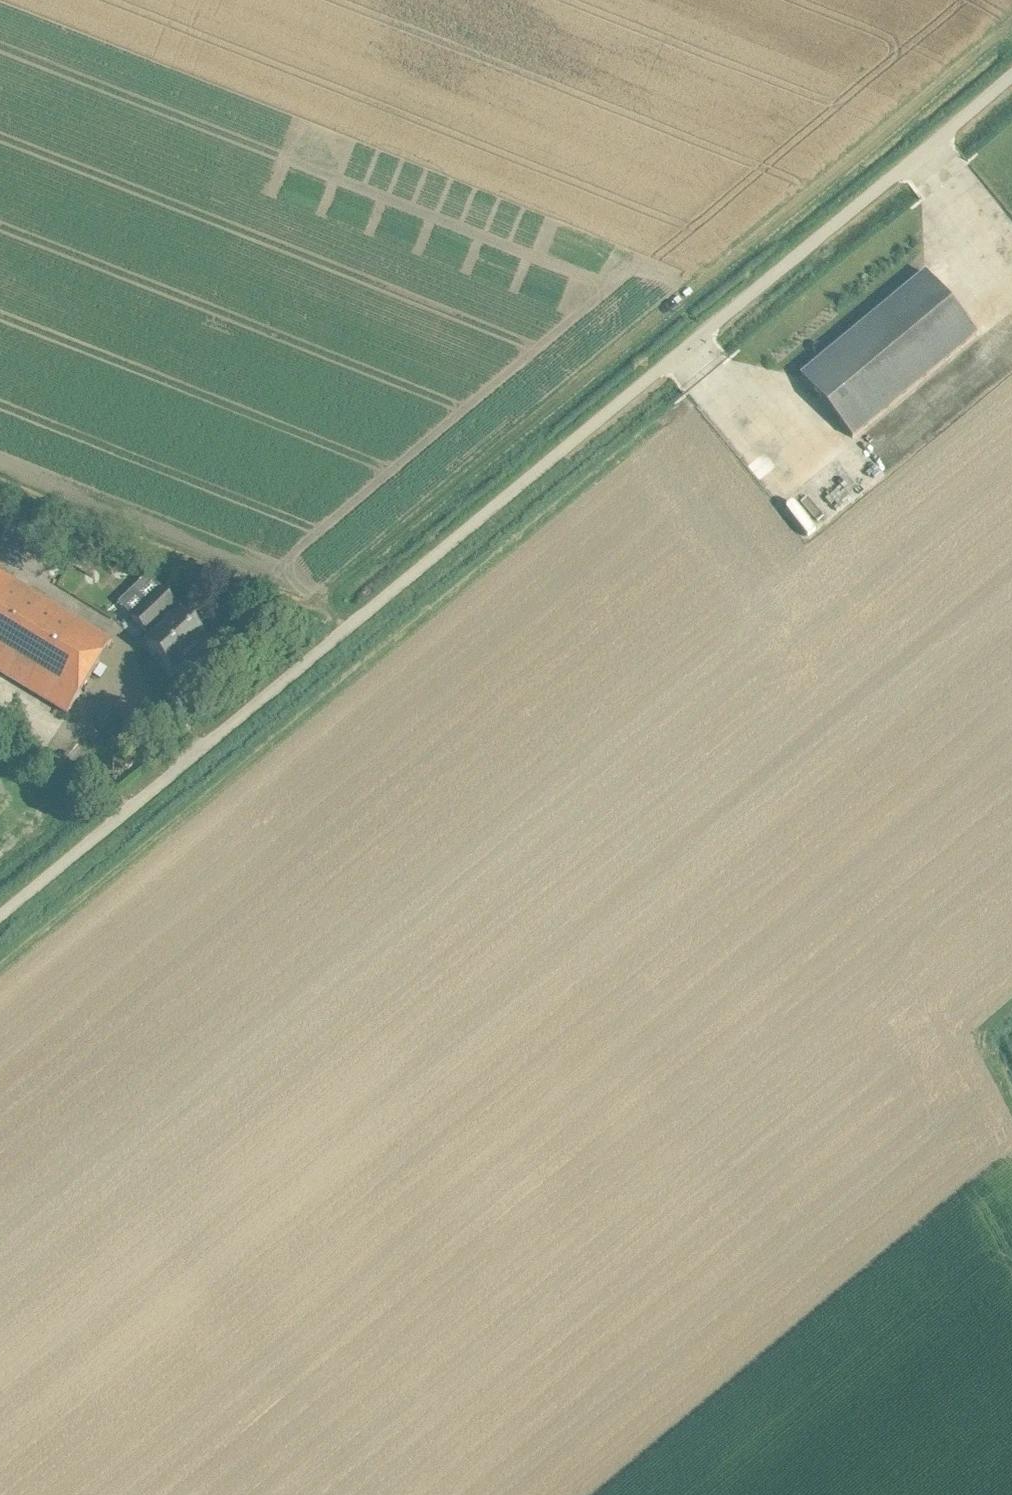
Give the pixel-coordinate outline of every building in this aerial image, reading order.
[(852,438),(977,334),(937,288),(924,273),(800,376),(813,391),(852,438)] [(93,631),(0,574),(0,672),(49,702),(66,712),(66,713),(67,714),(112,641),(111,641),(110,641),(93,631)] [(149,636),(178,608),(160,589),(131,617),(149,636)] [(171,671),(206,639),(181,611),(146,643),(171,671)]
